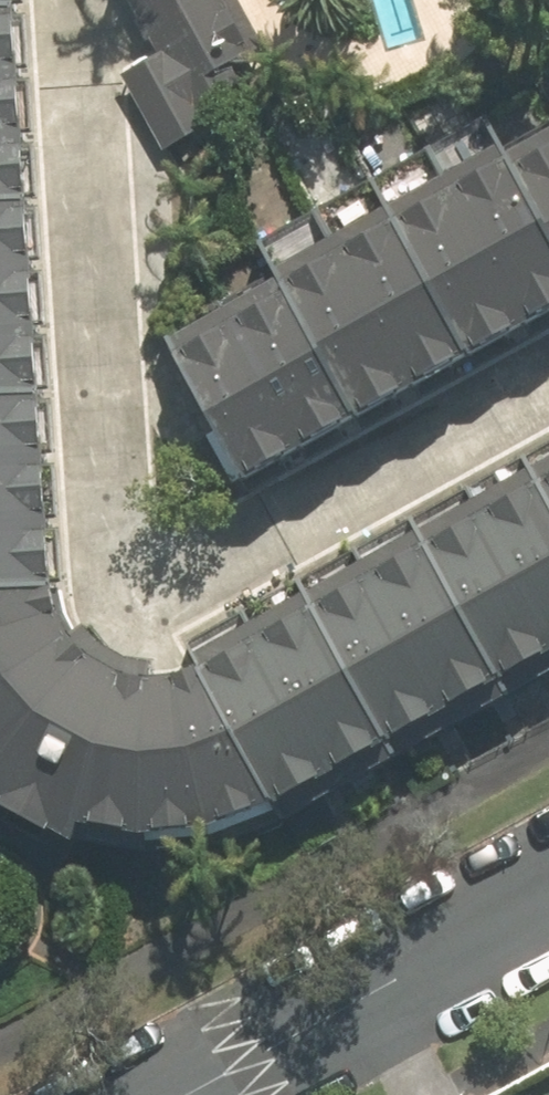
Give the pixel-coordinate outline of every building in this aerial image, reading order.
[(10,0),(0,0),(0,28),(12,27),(10,0)] [(160,57),(124,76),(161,149),(217,120),(209,104),(235,91),(225,70),(246,59),(216,0),(131,0),(160,57)] [(12,27),(0,28),(0,222),(24,221),(12,27)] [(509,168),(548,243),(548,147),(509,168)] [(548,322),(548,243),(509,168),(393,230),(466,366),(548,322)] [(24,221),(0,222),(0,417),(37,415),(24,221)] [(350,428),(466,366),(393,230),(277,292),(350,428)] [(234,490),(350,428),(277,292),(161,354),(234,490)] [(37,415),(0,417),(0,611),(49,608),(37,415)] [(520,464),(548,515),(548,448),(520,464)] [(548,665),(548,515),(520,464),(408,526),(501,692),(548,665)] [(388,754),(501,692),(408,526),(296,589),(388,754)] [(276,817),(388,754),(296,589),(183,652),(201,683),(276,817)] [(201,683),(171,694),(147,698),(121,692),(89,674),(70,654),(57,630),(49,608),(0,611),(0,804),(70,839),(133,851),(198,843),(276,817),(201,683)]
